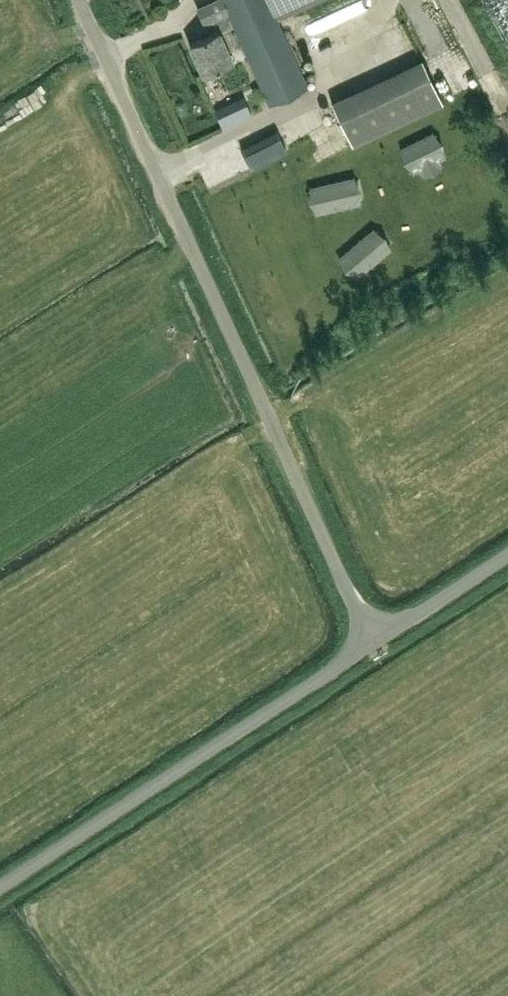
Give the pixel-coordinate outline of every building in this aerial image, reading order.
[(190,43),(203,73),(232,61),(228,51),(242,45),(269,104),(308,86),(277,19),(318,0),(214,0),(198,7),(205,24),(213,20),(218,31),(190,43)] [(331,101),(352,145),(443,102),(422,58),(331,101)] [(252,112),(245,98),(216,111),(223,126),(252,112)] [(235,142),(250,175),(287,158),(272,125),(235,142)] [(452,133),(372,164),(381,187),(461,155),(452,133)]
